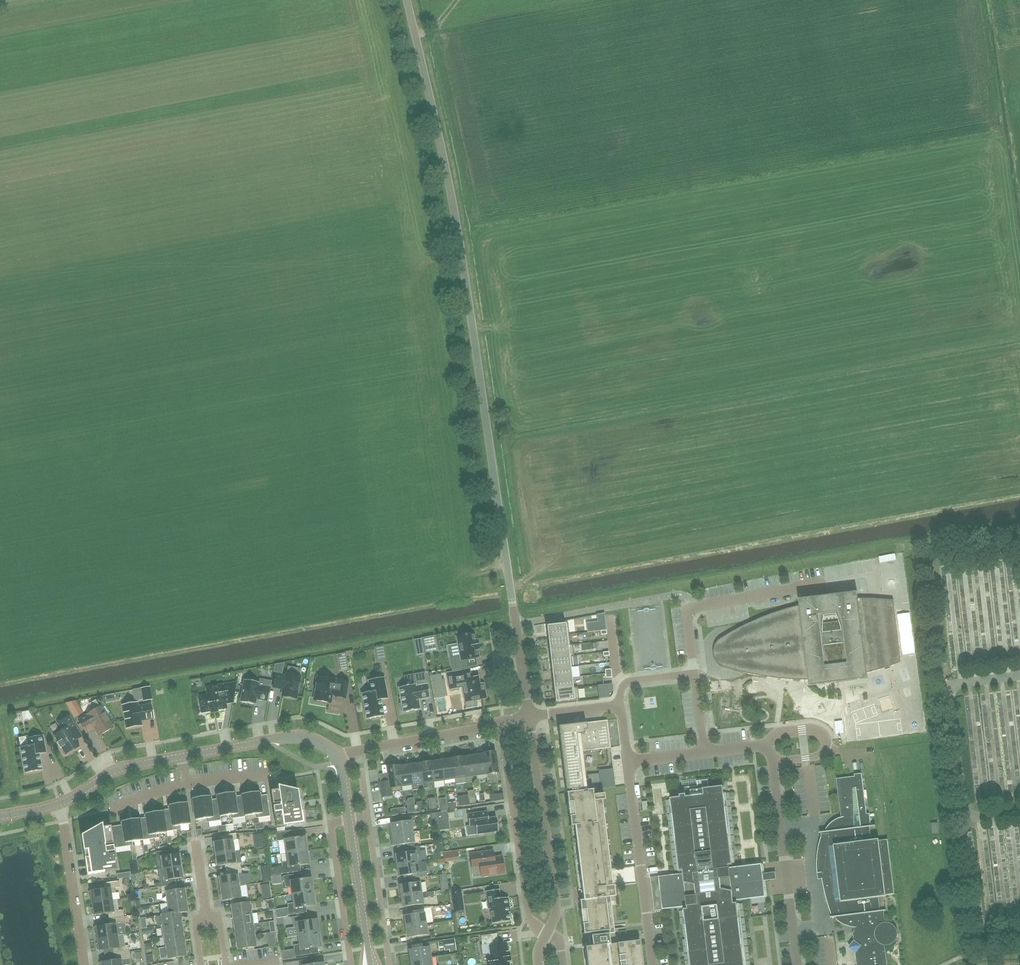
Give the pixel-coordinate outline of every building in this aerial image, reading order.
[(700,375),(701,383),(718,381),(718,373),(700,375)] [(883,556),(885,564),(901,562),(900,554),(883,556)] [(892,583),(895,590),(901,588),(899,580),(892,583)] [(716,659),(717,661),(717,662),(726,668),(729,669),(737,671),(741,672),(751,674),(766,677),(782,679),(786,679),(796,680),(801,680),(809,680),(809,686),(868,679),(867,673),(881,669),(889,667),(901,663),(892,600),(889,599),(879,598),(862,598),(858,598),(857,592),(799,599),(799,605),(786,608),(777,612),(768,615),(763,617),(754,620),(750,622),(742,626),(738,628),(731,632),(727,634),(723,637),(719,639),(718,640),(717,642),(716,643),(715,644),(715,646),(714,648),(714,649),(714,651),(714,653),(714,656),(715,658),(716,659)] [(591,631),(606,629),(605,622),(590,624),(591,631)] [(568,623),(547,626),(548,636),(569,634),(568,623)] [(456,636),(460,656),(449,657),(452,670),(467,667),(466,658),(478,656),(477,649),(478,648),(477,640),(475,640),(474,633),(469,634),(469,631),(461,633),(462,635),(456,636)] [(569,634),(548,636),(549,647),(570,645),(569,634)] [(572,656),(574,656),(573,644),(570,645),(549,647),(550,659),(572,656)] [(349,669),(346,653),(337,654),(340,671),(349,669)] [(570,667),(573,667),(572,656),(550,659),(552,670),(570,667)] [(572,678),(570,667),(552,670),(553,680),(572,678)] [(470,668),(446,673),(449,690),(463,687),(464,695),(467,708),(477,706),(476,699),(485,697),(484,691),(483,684),(479,684),(478,676),(471,678),(470,668)] [(398,688),(399,688),(402,703),(400,704),(401,711),(403,711),(403,712),(420,709),(420,708),(418,699),(429,697),(429,698),(430,697),(427,684),(426,684),(424,672),(414,674),(416,684),(398,687),(398,688)] [(441,673),(429,676),(433,699),(434,698),(433,694),(444,692),(443,685),(441,673)] [(275,674),(273,687),(283,689),(282,696),(296,698),(300,676),(286,674),(286,676),(275,674)] [(334,680),(334,679),(318,676),(318,678),(316,677),(314,686),(316,687),(314,700),(330,703),(332,694),(335,695),(335,696),(345,698),(348,681),(338,679),(338,680),(334,680)] [(367,719),(384,716),(384,715),(381,700),(388,699),(388,698),(387,698),(384,678),(384,677),(373,679),(369,680),(368,680),(368,681),(370,692),(362,693),(362,694),(367,718),(366,718),(367,719)] [(554,690),(573,688),(572,678),(553,680),(554,690)] [(244,680),(241,702),(255,704),(256,697),(259,697),(258,699),(268,701),(270,688),(258,686),(259,682),(244,680)] [(207,687),(208,695),(199,697),(202,712),(211,710),(211,712),(218,711),(217,709),(226,707),(225,703),(233,702),(236,682),(207,687)] [(152,699),(150,686),(142,688),(143,699),(144,700),(152,699)] [(554,690),(555,702),(579,699),(578,687),(573,688),(554,690)] [(151,705),(138,707),(137,703),(123,706),(127,728),(141,725),(140,718),(145,717),(145,719),(153,717),(151,705)] [(112,728),(100,707),(78,720),(85,731),(94,726),(99,735),(112,728)] [(60,749),(61,748),(65,755),(73,750),(73,751),(80,747),(79,746),(79,747),(75,741),(82,737),(69,716),(70,715),(57,723),(62,730),(53,735),(57,742),(60,749)] [(605,719),(559,725),(567,792),(587,789),(582,749),(598,747),(608,746),(606,727),(605,719)] [(42,769),(39,754),(46,753),(46,752),(43,736),(43,735),(27,738),(27,739),(28,739),(29,746),(20,747),(20,748),(25,772),(25,773),(42,770),(42,769)] [(494,752),(483,753),(483,754),(486,774),(497,772),(494,752)] [(472,756),(475,775),(486,774),(483,754),(472,756)] [(462,757),(465,777),(475,775),(472,756),(463,757),(462,757)] [(451,759),(454,778),(465,777),(462,757),(451,759)] [(440,761),(443,780),(454,778),(451,759),(440,761)] [(430,762),(432,782),(443,780),(440,761),(431,762),(430,762)] [(422,783),(423,788),(429,788),(428,782),(432,782),(430,762),(419,763),(419,764),(422,783)] [(408,765),(412,791),(417,790),(416,784),(422,783),(419,764),(408,765)] [(398,767),(401,791),(402,791),(401,786),(411,785),(412,791),(408,765),(398,767)] [(398,767),(397,766),(386,768),(388,781),(380,783),(382,797),(392,795),(391,793),(401,791),(398,767)] [(613,768),(599,770),(601,788),(615,786),(613,768)] [(830,823),(826,829),(826,831),(820,832),(820,833),(821,833),(821,836),(820,841),(819,845),(818,850),(888,841),(887,839),(879,841),(879,839),(871,840),(870,827),(875,826),(875,825),(871,826),(869,813),(867,814),(862,773),(854,774),(854,777),(837,779),(837,778),(836,778),(841,813),(843,813),(844,817),(836,819),(830,823)] [(658,876),(651,877),(655,910),(684,907),(691,964),(745,964),(737,901),(766,897),(764,881),(767,881),(766,873),(763,873),(762,864),(733,867),(723,786),(709,788),(708,780),(697,781),(698,786),(684,788),(685,795),(680,795),(680,797),(671,799),(680,874),(658,876)] [(278,790),(270,791),(276,827),(304,823),(301,801),(299,801),(298,791),(278,786),(278,790)] [(595,932),(595,935),(591,936),(593,946),(585,947),(587,964),(643,964),(640,940),(609,944),(608,934),(614,933),(610,897),(615,897),(614,885),(612,886),(601,800),(604,800),(604,794),(593,795),(593,790),(566,793),(578,891),(583,890),(585,900),(579,900),(583,934),(595,932)] [(259,791),(254,792),(258,818),(270,816),(267,794),(259,795),(259,791)] [(229,793),(233,819),(245,817),(245,816),(242,794),(241,794),(241,795),(235,796),(234,792),(229,793)] [(255,818),(258,818),(254,792),(242,794),(245,816),(254,814),(255,818)] [(233,819),(229,793),(217,795),(217,799),(221,820),(221,816),(230,815),(230,819),(233,819)] [(206,822),(208,822),(204,796),(192,798),(195,820),(205,819),(206,822)] [(210,796),(204,796),(208,822),(221,820),(217,799),(210,800),(210,796)] [(428,799),(429,809),(436,808),(435,798),(428,799)] [(448,811),(459,809),(458,801),(447,802),(448,811)] [(187,802),(175,804),(178,830),(180,829),(180,825),(190,824),(187,802)] [(162,810),(162,811),(166,833),(166,832),(178,830),(175,804),(169,805),(170,809),(162,810)] [(403,807),(390,809),(391,816),(404,814),(403,807)] [(462,809),(454,810),(455,818),(463,817),(462,809)] [(156,834),(166,833),(162,811),(151,813),(154,838),(157,838),(156,834)] [(449,828),(447,811),(437,813),(440,830),(449,828)] [(478,813),(467,814),(469,825),(469,826),(475,825),(476,835),(498,832),(496,817),(488,818),(487,812),(478,813)] [(146,818),(140,818),(142,840),(154,838),(151,813),(146,814),(146,818)] [(393,823),(388,824),(390,835),(412,832),(410,821),(415,821),(414,816),(392,819),(393,823)] [(140,818),(128,820),(131,846),(132,853),(136,853),(136,847),(143,846),(142,840),(140,818)] [(111,826),(114,848),(131,846),(128,820),(122,821),(122,825),(111,826)] [(117,870),(114,848),(111,826),(103,828),(102,824),(82,836),(87,874),(117,870)] [(292,830),(276,833),(277,841),(284,840),(286,853),(307,850),(305,837),(293,838),(292,830)] [(412,832),(390,835),(391,846),(394,845),(399,845),(404,844),(404,846),(405,848),(414,847),(414,845),(412,832)] [(221,841),(214,842),(216,854),(240,851),(240,850),(238,839),(237,839),(237,833),(224,835),(225,841),(221,841)] [(894,894),(888,841),(818,850),(817,862),(817,873),(822,873),(822,878),(825,896),(831,913),(831,917),(830,917),(886,910),(880,910),(878,897),(886,896),(886,895),(894,894)] [(400,854),(395,854),(397,865),(416,862),(419,862),(421,862),(419,846),(414,847),(405,848),(399,849),(400,854)] [(169,850),(156,852),(157,858),(159,869),(181,866),(180,854),(172,855),(169,855),(169,850)] [(240,851),(216,854),(218,866),(225,865),(228,864),(229,869),(229,870),(241,868),(240,862),(242,862),(240,850),(240,851)] [(307,850),(286,853),(288,861),(282,862),(283,873),(298,871),(297,865),(309,864),(307,850)] [(494,858),(494,851),(470,854),(472,868),(480,867),(481,876),(504,872),(502,857),(494,858)] [(416,862),(397,865),(399,876),(403,875),(404,879),(427,876),(426,871),(420,872),(419,862),(416,862)] [(181,866),(159,869),(161,886),(174,885),(173,879),(183,877),(181,866)] [(226,876),(219,877),(221,889),(239,886),(245,885),(243,873),(242,874),(241,868),(229,870),(230,875),(226,876)] [(292,894),(313,891),(311,878),(299,880),(298,874),(283,876),(285,887),(291,886),(292,894)] [(89,892),(90,898),(92,898),(92,903),(112,900),(111,893),(116,893),(115,888),(120,887),(119,881),(106,883),(107,889),(91,891),(91,892),(89,892)] [(401,896),(421,893),(419,882),(400,885),(401,896)] [(260,885),(261,892),(271,891),(270,884),(260,885)] [(161,886),(162,892),(167,892),(168,903),(186,900),(185,889),(174,890),(174,885),(161,886)] [(239,886),(221,889),(223,900),(233,899),(234,904),(249,902),(248,896),(241,897),(239,886)] [(508,898),(501,898),(499,889),(486,891),(487,900),(489,900),(492,923),(509,921),(507,912),(510,911),(508,898)] [(461,890),(450,891),(452,901),(453,912),(464,910),(461,890)] [(315,905),(313,891),(292,894),(294,903),(288,904),(289,915),(304,913),(303,907),(315,905)] [(427,892),(421,893),(401,896),(403,907),(422,904),(422,898),(428,897),(434,896),(434,891),(427,892)] [(113,911),(112,900),(92,903),(93,908),(91,908),(92,914),(94,914),(94,915),(110,912),(111,918),(124,916),(124,910),(113,911)] [(170,913),(170,914),(180,912),(180,913),(188,911),(186,900),(168,903),(170,913)] [(234,904),(234,905),(232,905),(233,916),(251,913),(250,902),(249,902),(234,904)] [(856,928),(857,932),(853,932),(854,942),(850,947),(855,952),(857,964),(887,964),(884,945),(889,944),(892,943),(895,940),(897,936),(897,932),(895,928),(893,925),(889,924),(885,923),(884,911),(886,911),(886,910),(830,917),(831,918),(836,917),(836,920),(842,924),(849,927),(856,928)] [(163,925),(182,923),(180,913),(180,912),(170,914),(170,913),(162,914),(163,925)] [(251,913),(233,916),(235,927),(253,924),(251,913)] [(424,913),(404,916),(406,926),(425,924),(424,913)] [(305,915),(292,917),(293,923),(294,927),(294,928),(297,928),(298,936),(319,933),(317,919),(308,921),(305,921),(305,915)] [(97,933),(97,938),(117,936),(115,924),(125,923),(124,916),(111,918),(112,924),(96,927),(94,928),(95,933),(97,933)] [(165,936),(183,934),(182,923),(163,925),(165,936)] [(235,927),(236,938),(255,935),(253,924),(235,927)] [(427,934),(425,924),(406,926),(408,937),(427,934)] [(266,933),(268,941),(275,940),(274,932),(266,933)] [(294,949),(281,951),(283,960),(296,958),(295,956),(310,954),(309,948),(318,947),(321,946),(319,933),(298,936),(300,944),(294,945),(294,949)] [(185,944),(183,934),(165,936),(166,947),(185,944)] [(497,942),(496,934),(481,936),(482,944),(490,943),(490,947),(489,947),(490,955),(486,955),(488,964),(508,964),(508,960),(509,960),(508,953),(506,953),(505,945),(496,946),(496,942),(497,942)] [(238,949),(256,946),(255,935),(236,938),(238,949)] [(99,950),(115,948),(116,953),(130,951),(129,946),(119,947),(117,936),(97,938),(98,944),(96,944),(97,950),(99,950)] [(439,950),(444,950),(449,950),(450,952),(456,951),(454,938),(438,941),(439,950)] [(166,947),(168,959),(186,956),(185,944),(166,947)] [(411,960),(430,958),(429,947),(409,950),(411,960)] [(99,963),(99,964),(126,964),(132,964),(131,958),(130,951),(116,953),(117,960),(105,962),(101,962),(101,963),(99,963)]
